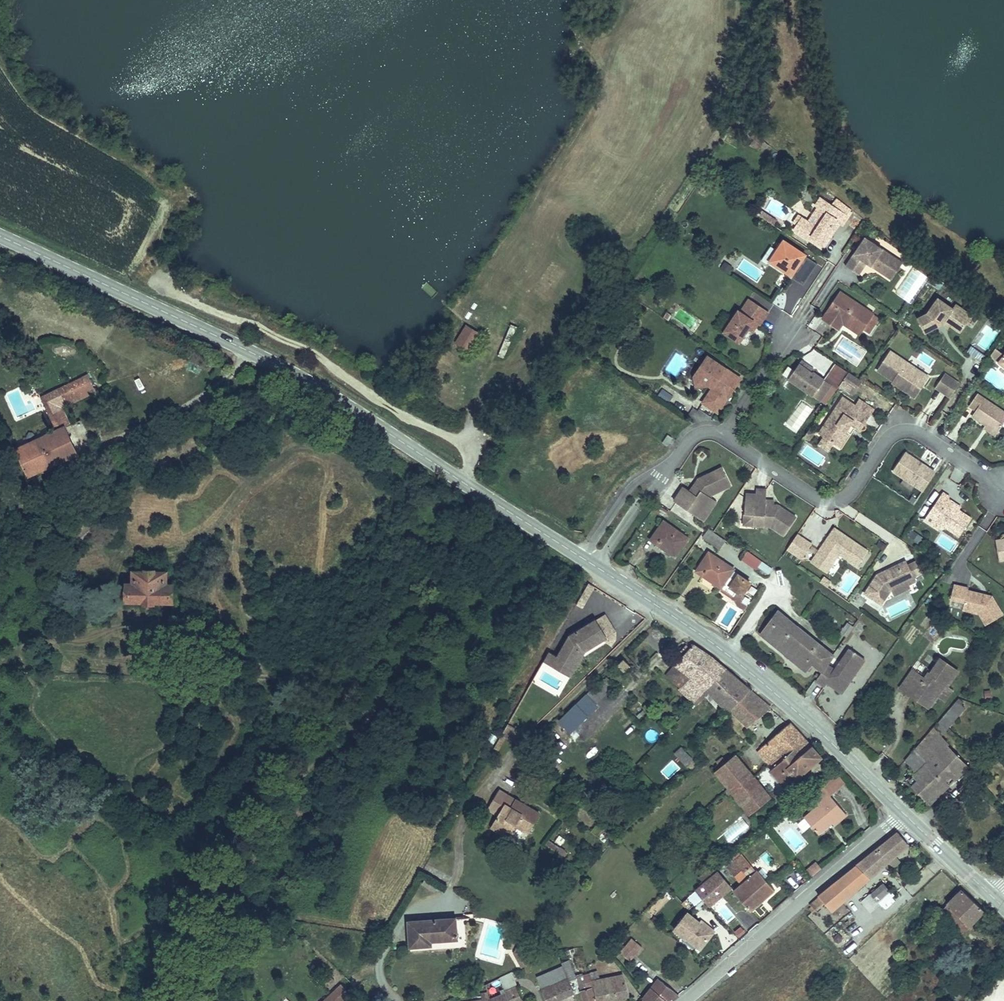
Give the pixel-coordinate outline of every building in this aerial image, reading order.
[(847,217),(822,197),(817,204),(820,206),(815,213),(820,216),(815,223),(810,220),(804,216),(794,230),(808,240),(810,236),(817,241),(821,235),(825,238),(837,221),(842,224),(847,217)] [(815,213),(810,220),(815,223),(820,216),(815,213)] [(810,236),(808,240),(824,251),(842,224),(837,221),(825,238),(821,235),(817,241),(810,236)] [(897,259),(865,238),(846,267),(859,276),(867,264),(885,276),(897,259)] [(769,261),(790,275),(796,265),(807,272),(813,262),(782,242),(769,261)] [(903,263),(897,259),(885,276),(892,280),(903,263)] [(809,273),(816,264),(813,262),(807,272),(809,273)] [(801,285),(809,273),(807,272),(796,265),(790,275),(788,277),(801,285)] [(912,304),(928,277),(911,267),(896,294),(912,304)] [(840,293),(822,320),(839,330),(842,325),(846,320),(862,331),(868,335),(879,319),(840,293)] [(767,312),(747,298),(738,311),(736,309),(721,330),(737,341),(746,329),(750,332),(756,324),(757,325),(767,312)] [(953,309),(938,299),(927,314),(943,325),(945,322),(960,333),(972,316),(956,305),(953,309)] [(927,314),(923,315),(931,328),(943,325),(927,314)] [(923,315),(916,316),(924,331),(931,328),(923,315)] [(859,336),(862,331),(846,320),(842,325),(859,336)] [(479,331),(468,323),(457,339),(468,347),(479,331)] [(506,359),(515,326),(508,324),(499,357),(506,359)] [(976,344),(987,351),(998,332),(987,326),(976,344)] [(891,352),(878,370),(894,381),(896,379),(911,390),(918,381),(924,385),(929,378),(891,352)] [(710,388),(701,402),(716,412),(739,378),(706,356),(692,376),(706,385),(709,384),(712,386),(710,388)] [(801,360),(799,364),(812,373),(812,372),(814,370),(801,360)] [(799,364),(788,379),(819,401),(831,385),(812,372),(812,373),(799,364)] [(861,381),(847,372),(843,379),(856,389),(861,381)] [(959,383),(944,374),(935,388),(950,397),(959,383)] [(695,388),(706,385),(692,376),(695,388)] [(43,397),(58,431),(65,427),(55,406),(86,391),(80,379),(43,397)] [(916,398),(924,385),(918,381),(911,390),(896,379),(894,381),(893,383),(916,398)] [(661,389),(657,396),(670,403),(674,395),(661,389)] [(55,406),(65,427),(70,425),(63,408),(88,396),(86,391),(55,406)] [(997,433),(1003,423),(1003,412),(977,394),(969,406),(976,411),(972,416),(986,426),(997,433)] [(856,403),(844,395),(818,433),(823,437),(833,444),(837,446),(846,431),(844,430),(849,422),(855,426),(860,430),(876,407),(860,397),(856,403)] [(70,425),(65,427),(77,454),(92,447),(80,420),(70,425)] [(840,449),(855,426),(849,422),(844,430),(846,431),(837,446),(840,449)] [(997,433),(986,426),(984,429),(996,436),(997,433)] [(65,460),(77,454),(65,427),(58,431),(16,450),(28,477),(65,460)] [(833,444),(823,437),(817,445),(827,452),(833,444)] [(906,453),(893,471),(923,491),(935,472),(928,468),(927,470),(918,464),(919,462),(906,453)] [(919,462),(918,464),(927,470),(928,468),(919,462)] [(709,496),(711,494),(730,485),(721,467),(697,479),(699,481),(697,484),(695,483),(689,491),(683,487),(673,501),(696,516),(709,496)] [(783,536),(795,518),(777,506),(773,506),(764,506),(765,501),(765,491),(755,490),(755,495),(745,495),(744,515),(753,516),(752,526),(770,527),(783,536)] [(972,517),(960,509),(963,505),(943,492),(924,520),(940,530),(943,525),(960,536),(972,517)] [(709,496),(696,516),(703,520),(716,501),(709,496)] [(892,497),(888,504),(899,510),(903,504),(892,497)] [(668,511),(657,505),(654,510),(665,516),(668,511)] [(743,526),(752,526),(753,516),(744,515),(743,526)] [(666,544),(668,546),(665,550),(675,557),(688,538),(663,521),(650,540),(656,544),(658,541),(665,546),(666,544)] [(724,541),(708,529),(702,537),(719,549),(724,541)] [(839,555),(858,567),(868,552),(835,529),(825,543),(827,545),(825,547),(823,546),(816,556),(831,567),(839,555)] [(912,530),(906,537),(918,546),(924,538),(912,530)] [(802,558),(811,543),(796,534),(787,549),(802,558)] [(934,534),(929,543),(945,553),(951,544),(934,534)] [(656,544),(665,550),(668,546),(666,544),(665,546),(658,541),(656,544)] [(715,577),(711,582),(721,588),(723,585),(741,598),(750,583),(738,575),(734,580),(729,576),(734,569),(708,552),(695,571),(702,576),(704,572),(711,577),(712,575),(715,577)] [(757,570),(762,560),(746,552),(741,562),(757,570)] [(816,556),(811,563),(827,573),(831,567),(816,556)] [(879,576),(865,595),(882,607),(894,589),(900,584),(903,585),(909,582),(910,584),(918,580),(916,575),(909,564),(907,560),(879,576)] [(909,564),(916,575),(922,572),(916,560),(909,564)] [(772,569),(762,562),(758,568),(768,574),(772,569)] [(739,573),(734,569),(729,576),(734,580),(738,575),(739,573)] [(165,572),(135,572),(135,585),(128,585),(128,601),(145,601),(145,603),(155,603),(155,601),(171,602),(172,585),(165,585),(165,572)] [(702,576),(711,582),(715,577),(712,575),(711,577),(704,572),(702,576)] [(823,577),(819,583),(828,588),(832,581),(823,577)] [(967,588),(953,584),(950,599),(964,602),(962,609),(979,613),(986,625),(1003,615),(991,595),(985,594),(984,596),(980,595),(981,593),(967,590),(967,588)] [(736,606),(739,607),(742,602),(739,600),(741,598),(723,585),(721,588),(733,597),(736,606)] [(784,625),(788,619),(777,610),(760,633),(806,671),(813,662),(823,670),(827,665),(833,656),(797,627),(793,632),(784,625)] [(793,632),(797,627),(788,619),(784,625),(793,632)] [(585,649),(586,650),(607,638),(596,620),(572,633),(558,658),(572,666),(581,651),(585,649)] [(846,622),(840,632),(847,636),(853,626),(846,622)] [(679,690),(694,704),(697,700),(707,690),(726,670),(711,657),(693,645),(674,666),(691,678),(681,688),(679,690)] [(573,675),(586,650),(585,649),(581,651),(572,666),(558,658),(554,664),(573,675)] [(851,650),(836,671),(827,665),(823,670),(818,678),(819,678),(817,681),(825,687),(828,683),(842,693),(853,678),(851,677),(853,675),(855,676),(866,660),(851,650)] [(910,697),(913,692),(930,704),(935,697),(943,703),(952,691),(946,687),(957,672),(938,658),(923,679),(911,670),(898,688),(910,697)] [(624,660),(618,666),(625,673),(631,667),(624,660)] [(681,688),(691,678),(674,666),(665,675),(681,688)] [(707,690),(730,712),(731,711),(749,691),(726,670),(707,690)] [(602,682),(611,691),(614,689),(605,679),(602,682)] [(577,705),(586,715),(611,691),(602,682),(577,705)] [(749,728),(770,709),(750,690),(749,691),(731,711),(749,728)] [(926,709),(930,704),(913,692),(910,697),(926,709)] [(959,699),(934,729),(941,736),(965,708),(961,705),(963,702),(959,699)] [(811,747),(790,725),(789,725),(761,749),(773,762),(790,747),(793,751),(795,749),(801,756),(811,747)] [(949,744),(941,736),(934,729),(916,750),(915,749),(905,760),(917,772),(907,782),(929,804),(930,803),(968,766),(957,754),(938,772),(929,762),(948,745),(949,744)] [(498,752),(506,739),(501,736),(493,749),(498,752)] [(957,754),(948,745),(929,762),(938,772),(957,754)] [(787,788),(821,757),(811,747),(801,756),(795,749),(793,751),(790,747),(773,762),(777,766),(772,770),(787,788)] [(681,748),(675,754),(686,765),(692,759),(681,748)] [(759,751),(771,764),(773,762),(761,749),(759,751)] [(727,762),(718,770),(716,772),(729,789),(748,772),(735,756),(727,762)] [(716,766),(718,770),(727,762),(724,758),(718,763),(719,764),(716,766)] [(768,796),(748,772),(729,789),(749,812),(768,796)] [(583,790),(578,795),(587,804),(592,799),(583,790)] [(829,820),(832,824),(835,827),(847,816),(828,794),(816,804),(818,806),(804,818),(815,831),(829,820)] [(509,797),(504,806),(516,813),(521,804),(509,797)] [(498,816),(492,827),(510,838),(516,826),(529,834),(540,815),(521,804),(516,813),(504,806),(504,807),(494,801),(489,811),(498,816)] [(819,835),(832,824),(829,820),(815,831),(819,835)] [(908,845),(898,834),(831,888),(842,902),(908,845)] [(816,855),(806,864),(811,869),(821,860),(816,855)] [(731,874),(737,868),(732,863),(726,868),(731,874)] [(740,884),(746,879),(737,868),(731,874),(740,884)] [(751,913),(775,892),(758,872),(734,894),(751,913)] [(719,873),(697,893),(710,907),(732,888),(719,873)] [(883,884),(872,894),(878,901),(890,891),(883,884)] [(842,902),(831,888),(820,897),(824,903),(832,911),(842,902)] [(984,911),(962,891),(948,905),(970,926),(984,911)] [(824,903),(820,897),(810,905),(813,909),(811,910),(813,913),(824,903)] [(948,905),(942,911),(964,932),(970,926),(948,905)] [(713,933),(698,922),(686,913),(673,930),(700,950),(713,933)] [(464,919),(409,922),(411,947),(431,946),(432,950),(466,948),(464,919)] [(700,920),(698,922),(713,933),(715,931),(700,920)] [(530,942),(535,936),(527,932),(523,939),(530,942)] [(522,967),(531,963),(530,942),(523,939),(514,953),(522,967)] [(633,939),(621,953),(631,961),(642,947),(633,939)] [(616,951),(612,948),(608,952),(612,956),(616,951)] [(569,960),(562,964),(563,966),(569,981),(577,978),(569,960)] [(569,981),(563,966),(538,977),(548,1000),(558,1000),(574,993),(569,981)] [(512,972),(499,978),(505,992),(509,1000),(522,1000),(516,987),(518,986),(512,972)] [(590,975),(592,982),(600,981),(598,973),(590,975)] [(592,982),(590,975),(590,974),(577,978),(584,1000),(595,1000),(592,988),(594,987),(592,982)] [(594,987),(597,1000),(609,1000),(629,997),(625,983),(623,983),(621,976),(600,981),(592,982),(594,987)] [(353,986),(347,980),(341,985),(348,991),(353,986)] [(666,1000),(672,1000),(678,996),(670,989),(668,991),(665,989),(666,987),(658,981),(643,1000),(648,1000),(650,998),(655,1000),(658,1000),(661,997),(666,1000)] [(329,997),(334,1000),(342,1000),(349,994),(341,986),(329,997)] [(505,992),(489,1000),(509,1000),(505,992)]
